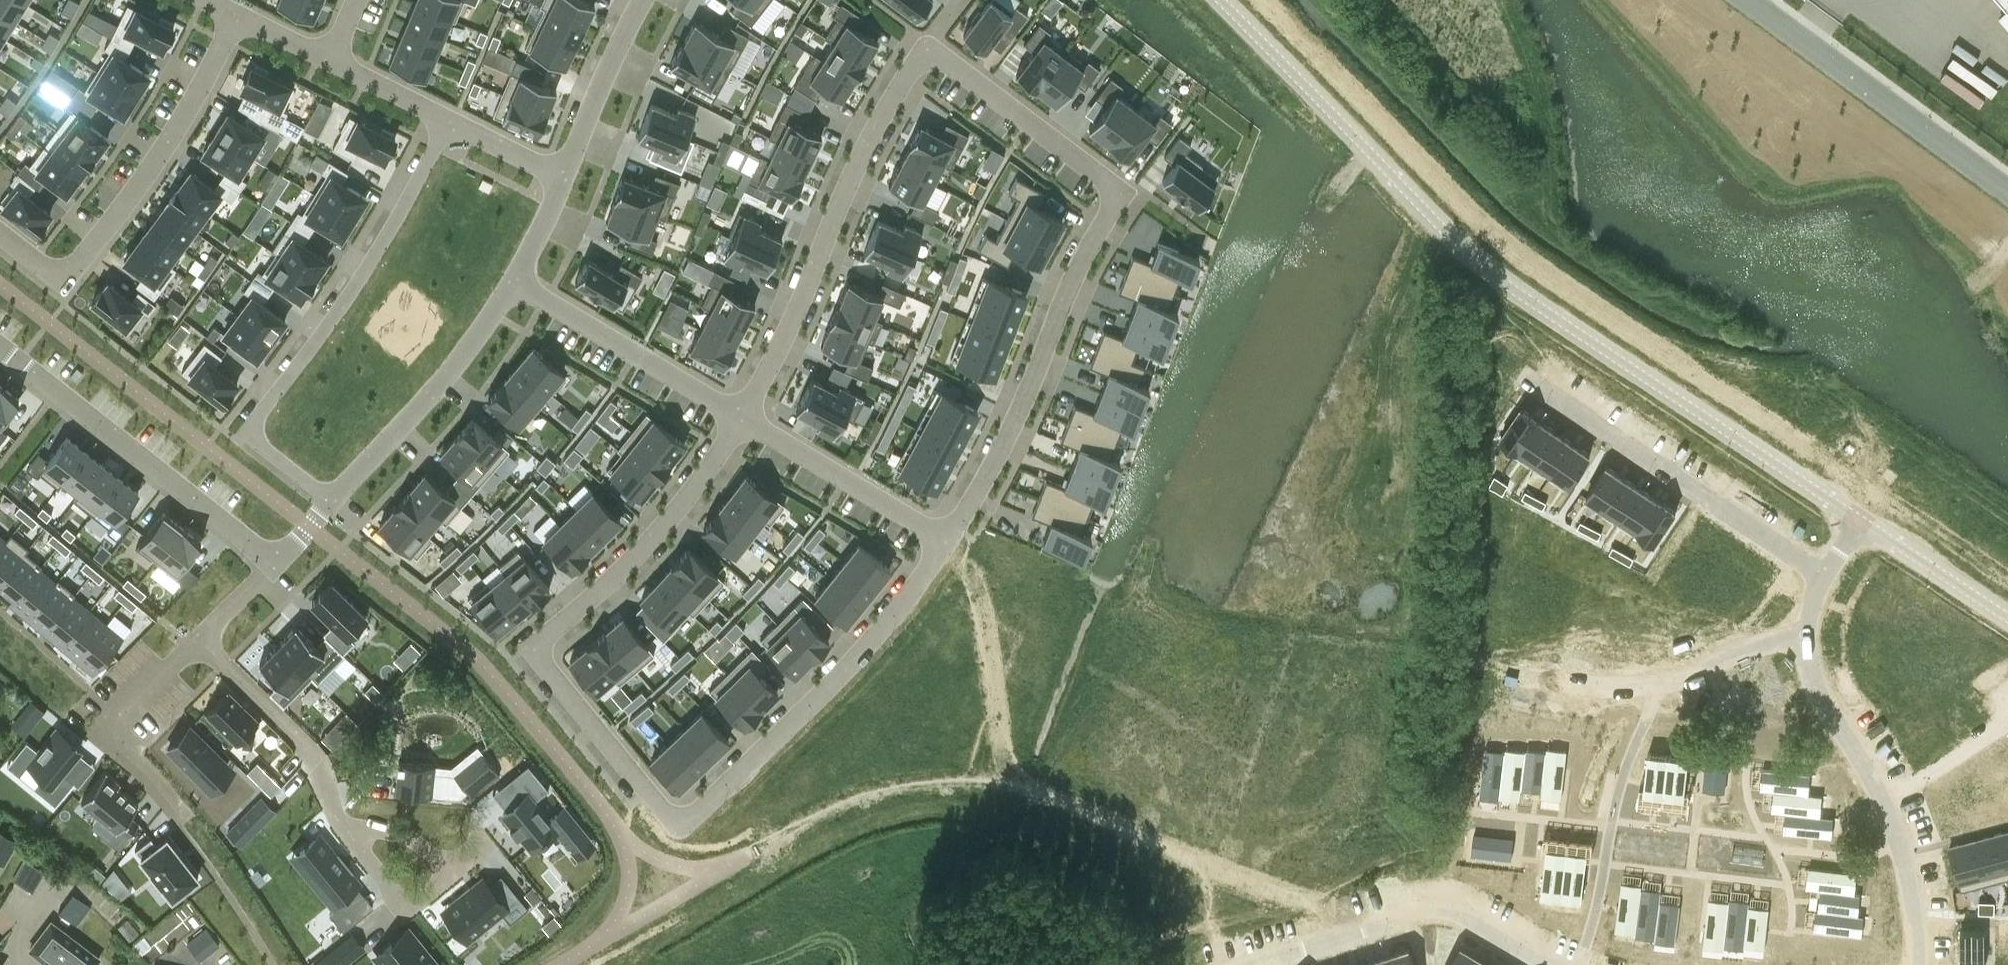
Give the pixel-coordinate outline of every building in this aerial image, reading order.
[(13,23),(24,6),(15,0),(0,0),(0,14),(13,23)] [(322,0),(279,0),(277,5),(313,21),(322,0)] [(450,19),(455,21),(463,0),(416,0),(415,3),(451,18),(450,19)] [(506,4),(514,8),(518,0),(508,0),(506,4)] [(584,26),(595,5),(585,0),(543,0),(540,6),(544,8),(544,7),(584,26)] [(731,10),(751,25),(769,0),(738,0),(731,10)] [(917,18),(930,0),(892,0),(917,18)] [(963,36),(984,51),(990,43),(1002,27),(1012,35),(1027,15),(1016,6),(1013,10),(999,0),(990,0),(980,13),(979,12),(972,21),(973,22),(963,36)] [(1053,7),(1047,1),(1040,9),(1047,15),(1053,7)] [(68,2),(64,9),(75,15),(79,8),(68,2)] [(415,3),(406,23),(443,38),(450,19),(451,18),(415,3)] [(837,18),(825,37),(833,42),(834,42),(865,62),(865,61),(867,59),(878,42),(856,27),(862,17),(841,3),(833,15),(837,18)] [(127,4),(111,37),(130,48),(137,36),(162,49),(166,41),(167,41),(174,27),(171,26),(173,23),(161,17),(159,20),(127,4)] [(575,46),(584,26),(544,7),(544,8),(535,27),(575,46)] [(64,9),(60,16),(71,22),(75,15),(64,9)] [(1,40),(13,23),(0,14),(0,39),(1,40)] [(83,20),(77,30),(96,42),(102,31),(83,20)] [(683,42),(683,43),(730,69),(748,36),(726,24),(720,35),(695,21),(683,42)] [(801,21),(794,31),(801,35),(808,25),(801,21)] [(406,23),(398,43),(434,58),(443,38),(406,23)] [(1034,51),(1016,75),(1037,91),(1037,90),(1037,89),(1066,50),(1047,36),(1050,32),(1039,24),(1024,44),(1034,51)] [(575,46),(535,27),(525,48),(565,67),(575,46)] [(487,33),(479,30),(474,42),(483,45),(487,33)] [(493,35),(488,46),(496,50),(501,38),(493,35)] [(48,37),(43,44),(54,50),(58,43),(48,37)] [(99,67),(97,70),(136,95),(149,75),(124,59),(130,48),(111,37),(104,48),(113,53),(103,70),(99,67)] [(682,42),(670,64),(696,79),(690,90),(712,102),(717,92),(730,69),(683,43),(683,42),(682,42)] [(823,59),(822,60),(853,80),(853,81),(854,81),(866,61),(865,61),(865,62),(834,42),(833,42),(827,52),(823,59)] [(434,58),(398,43),(389,64),(425,79),(434,58)] [(43,44),(39,50),(49,57),(54,50),(43,44)] [(496,50),(488,46),(483,58),(491,61),(496,50)] [(1066,50),(1037,89),(1037,90),(1057,104),(1074,82),(1084,89),(1099,69),(1088,60),(1085,64),(1066,50)] [(814,54),(794,86),(815,99),(822,88),(840,100),(853,81),(853,80),(822,60),(823,59),(814,54)] [(462,70),(471,73),(475,62),(467,58),(462,70)] [(33,61),(28,67),(38,74),(43,67),(33,61)] [(242,89),(267,102),(259,119),(278,130),(288,111),(283,109),(294,88),(267,74),(269,71),(256,64),(255,68),(252,67),(245,80),(246,81),(242,89)] [(59,73),(52,68),(45,79),(52,83),(59,73)] [(528,68),(525,75),(535,79),(538,72),(528,68)] [(136,95),(97,70),(84,91),(124,115),(136,95)] [(466,85),(471,73),(462,70),(458,81),(466,85)] [(511,71),(502,93),(548,112),(548,111),(556,90),(511,71)] [(1106,106),(1089,128),(1108,143),(1109,144),(1135,108),(1117,94),(1122,86),(1111,78),(1096,98),(1106,106)] [(45,79),(38,89),(45,94),(52,83),(45,79)] [(469,93),(477,96),(482,85),(474,81),(469,93)] [(548,112),(502,93),(493,115),(538,134),(548,112)] [(318,100),(311,115),(325,122),(332,107),(318,100)] [(5,101),(0,107),(10,114),(15,108),(5,101)] [(651,103),(644,120),(686,138),(696,115),(678,108),(676,113),(651,103)] [(785,103),(769,137),(778,141),(778,140),(811,157),(822,135),(802,126),(808,114),(785,103)] [(0,107),(0,117),(5,120),(10,114),(0,107)] [(1108,143),(1107,144),(1128,160),(1146,135),(1156,143),(1171,123),(1160,115),(1154,122),(1135,108),(1109,144),(1108,143)] [(56,130),(64,135),(93,157),(108,138),(71,110),(56,130)] [(228,113),(215,133),(251,155),(263,135),(228,113)] [(20,114),(13,124),(19,128),(27,119),(20,114)] [(395,134),(382,127),(381,131),(349,115),(333,148),(353,158),(358,147),(384,160),(388,152),(395,138),(393,137),(395,134)] [(644,120),(637,137),(662,147),(659,153),(677,160),(686,138),(644,120)] [(920,124),(908,146),(909,146),(910,146),(943,163),(942,164),(951,168),(968,135),(946,123),(940,135),(920,124)] [(19,128),(13,124),(6,133),(12,138),(19,128)] [(1988,148),(1994,142),(1977,127),(1971,133),(1988,148)] [(274,143),(280,132),(274,128),(267,138),(274,143)] [(735,131),(730,141),(737,145),(742,134),(735,131)] [(215,133),(203,153),(227,169),(220,178),(239,191),(246,180),(238,175),(249,159),(251,155),(215,133)] [(64,135),(51,152),(80,175),(93,157),(64,135)] [(1174,164),(1162,180),(1174,189),(1173,190),(1186,200),(1187,199),(1199,208),(1214,187),(1214,186),(1197,174),(1202,167),(1202,166),(1185,153),(1191,145),(1179,137),(1164,157),(1174,164)] [(723,140),(718,151),(725,154),(731,143),(723,140)] [(769,159),(769,160),(802,176),(802,175),(811,157),(778,140),(778,141),(769,159)] [(51,152),(44,146),(29,166),(66,193),(80,175),(51,152)] [(909,146),(900,165),(933,182),(942,164),(943,163),(910,146),(909,146)] [(2007,176),(2007,146),(1993,163),(2007,176)] [(718,151),(713,162),(719,164),(720,165),(721,164),(725,154),(718,151)] [(761,155),(744,189),(766,200),(772,188),(792,198),(803,176),(802,175),(802,176),(769,160),(769,159),(761,155)] [(314,193),(354,217),(366,197),(342,182),(348,172),(329,160),(322,171),(326,174),(314,193)] [(900,165),(889,186),(917,201),(911,212),(932,223),(939,211),(937,210),(922,202),(932,182),(933,182),(900,165)] [(256,184),(267,192),(279,174),(268,167),(256,184)] [(191,171),(177,190),(206,212),(210,215),(224,196),(231,201),(239,191),(220,178),(214,187),(191,171)] [(36,233),(45,220),(51,213),(28,195),(35,186),(17,172),(10,182),(14,185),(0,202),(0,205),(36,233)] [(623,175),(614,199),(615,200),(615,199),(657,215),(656,216),(665,219),(679,183),(656,174),(651,186),(623,175)] [(1018,198),(1007,219),(1051,242),(1063,220),(1039,207),(1046,193),(1016,177),(1008,193),(1018,198)] [(979,183),(974,193),(981,197),(987,186),(979,183)] [(708,202),(720,207),(726,188),(714,184),(708,202)] [(177,190),(164,207),(193,229),(206,212),(177,190)] [(272,207),(278,199),(267,192),(262,201),(272,207)] [(291,221),(310,233),(317,222),(341,237),(354,217),(314,193),(302,213),(298,210),(291,221)] [(615,200),(606,222),(633,232),(628,244),(652,253),(658,238),(649,235),(656,216),(657,215),(615,199),(615,200)] [(261,201),(255,211),(265,218),(271,208),(261,201)] [(164,207),(151,224),(181,246),(193,229),(164,207)] [(703,210),(699,221),(706,224),(711,213),(703,210)] [(739,212),(729,234),(732,236),(774,255),(782,239),(758,228),(761,222),(739,212)] [(986,234),(977,249),(1007,266),(1015,252),(1039,264),(1051,242),(1007,219),(996,239),(986,234)] [(878,220),(871,236),(913,254),(922,232),(905,225),(902,230),(878,220)] [(303,243),(310,233),(291,221),(284,231),(292,236),(280,255),(279,256),(314,279),(327,260),(303,243)] [(699,221),(695,232),(702,235),(706,224),(699,221)] [(151,224),(138,242),(168,264),(168,263),(181,246),(151,224)] [(232,246),(239,236),(233,231),(225,241),(232,246)] [(732,236),(722,258),(740,266),(743,261),(767,272),(774,255),(732,236)] [(871,236),(864,253),(888,263),(885,269),(903,277),(913,254),(871,236)] [(138,242),(124,261),(143,275),(136,285),(154,298),(176,269),(168,263),(168,264),(138,242)] [(1132,255),(1125,273),(1179,294),(1180,294),(1174,292),(1180,276),(1190,280),(1191,278),(1187,277),(1194,258),(1198,260),(1199,258),(1159,242),(1151,262),(1132,255)] [(258,270),(251,280),(269,293),(277,283),(300,299),(306,291),(314,279),(279,256),(280,255),(276,252),(262,272),(258,270)] [(211,254),(204,264),(211,269),(218,259),(211,254)] [(958,261),(955,268),(963,270),(967,259),(960,256),(958,261)] [(950,258),(946,269),(953,272),(954,272),(955,268),(958,261),(957,261),(952,259),(950,258)] [(588,259),(575,281),(588,289),(587,290),(601,298),(602,297),(622,310),(642,276),(621,263),(614,274),(588,259)] [(747,280),(751,271),(734,263),(730,272),(747,280)] [(211,269),(204,264),(197,274),(204,279),(211,269)] [(954,272),(951,279),(959,282),(963,270),(955,268),(954,272)] [(665,269),(660,277),(670,282),(674,274),(665,269)] [(946,269),(941,281),(943,281),(949,283),(949,284),(951,279),(954,272),(953,272),(946,269)] [(712,286),(702,305),(710,310),(711,309),(744,326),(755,304),(731,292),(737,281),(715,270),(708,283),(712,286)] [(1125,273),(1118,291),(1137,299),(1129,318),(1169,333),(1170,331),(1167,330),(1173,313),(1177,314),(1178,312),(1168,309),(1174,293),(1179,295),(1179,294),(1125,273)] [(949,284),(947,290),(954,293),(959,282),(951,279),(949,284)] [(988,279),(980,300),(1018,314),(1026,293),(989,279),(988,279)] [(269,293),(251,280),(244,290),(252,296),(238,315),(271,339),(285,320),(262,303),(269,293)] [(138,290),(131,300),(108,282),(102,289),(93,301),(95,303),(92,306),(103,314),(105,311),(129,330),(144,311),(148,314),(156,304),(138,290)] [(839,303),(839,304),(873,319),(882,298),(891,302),(900,306),(905,293),(882,283),(877,295),(849,282),(839,303)] [(926,318),(933,304),(911,294),(905,308),(926,318)] [(163,305),(176,315),(183,306),(176,301),(174,300),(170,296),(163,305)] [(671,299),(665,310),(672,314),(678,303),(671,299)] [(980,300),(973,320),(1010,334),(1018,314),(980,300)] [(838,302),(829,324),(830,325),(830,324),(869,340),(868,341),(873,343),(882,323),(873,319),(839,304),(839,303),(838,302)] [(940,307),(936,318),(943,321),(948,310),(940,307)] [(710,310),(701,328),(734,345),(734,344),(744,326),(711,309),(710,310)] [(170,310),(166,315),(174,321),(177,316),(170,310)] [(665,310),(660,321),(667,324),(672,314),(665,310)] [(271,339),(238,315),(223,334),(257,358),(271,339)] [(936,318),(931,330),(939,333),(943,321),(936,318)] [(1103,330),(1096,348),(1132,362),(1132,361),(1138,345),(1161,354),(1162,353),(1158,351),(1165,334),(1169,335),(1169,333),(1129,318),(1122,337),(1103,330)] [(973,320),(965,340),(1002,354),(1010,334),(973,320)] [(181,324),(174,333),(183,339),(190,330),(181,324)] [(830,325),(821,345),(850,358),(844,370),(852,373),(867,380),(873,367),(860,361),(868,341),(869,340),(830,324),(830,325)] [(213,341),(221,331),(214,326),(207,336),(213,341)] [(701,328),(690,349),(700,354),(699,357),(710,362),(711,360),(724,367),(736,345),(734,344),(734,345),(701,328)] [(931,330),(927,341),(934,344),(939,333),(931,330)] [(957,360),(957,361),(994,376),(1002,354),(965,340),(957,360)] [(232,391),(237,383),(215,366),(222,356),(219,354),(204,342),(182,371),(209,393),(207,396),(218,404),(220,401),(222,403),(232,391)] [(909,345),(905,356),(912,359),(917,349),(909,345)] [(533,347),(518,365),(548,390),(563,372),(533,347)] [(1096,348),(1089,366),(1108,373),(1100,392),(1141,408),(1141,406),(1138,405),(1144,387),(1148,389),(1149,387),(1139,383),(1145,368),(1150,370),(1151,368),(1132,361),(1132,362),(1096,348)] [(518,365),(504,381),(534,407),(548,390),(518,365)] [(834,365),(829,375),(841,381),(846,384),(852,373),(844,370),(834,365)] [(813,378),(805,394),(849,417),(848,418),(853,421),(864,399),(858,395),(839,385),(836,390),(813,378)] [(504,381),(488,399),(518,425),(534,407),(504,381)] [(908,383),(903,394),(911,397),(916,387),(908,383)] [(19,399),(0,384),(0,423),(19,399)] [(942,392),(932,412),(967,431),(978,411),(942,392)] [(1074,404),(1067,422),(1122,444),(1122,443),(1117,441),(1123,425),(1132,429),(1133,427),(1129,426),(1136,409),(1140,410),(1141,408),(1100,392),(1093,411),(1074,404)] [(805,394),(796,410),(819,422),(817,428),(838,439),(848,418),(849,417),(805,394)] [(903,394),(898,404),(905,408),(911,397),(903,394)] [(611,399),(604,409),(610,414),(617,404),(611,399)] [(898,404),(892,415),(900,419),(905,408),(898,404)] [(586,407),(579,417),(585,422),(592,412),(586,407)] [(1522,408),(1502,439),(1519,451),(1539,419),(1522,408)] [(604,409),(596,418),(602,423),(610,414),(604,409)] [(646,412),(631,431),(670,462),(685,443),(646,412)] [(932,412),(921,431),(957,450),(967,431),(932,412)] [(892,415),(887,426),(895,430),(900,419),(892,415)] [(579,417),(571,426),(578,431),(585,422),(579,417)] [(472,418),(457,436),(494,468),(509,450),(472,418)] [(875,418),(869,428),(877,432),(882,422),(875,418)] [(1539,419),(1519,451),(1536,462),(1556,431),(1539,419)] [(1067,422),(1060,441),(1079,448),(1071,467),(1112,483),(1112,481),(1109,479),(1115,462),(1119,463),(1120,462),(1110,458),(1116,442),(1121,444),(1122,444),(1067,422)] [(887,426),(882,437),(889,440),(895,430),(887,426)] [(599,434),(590,427),(584,434),(589,438),(595,439),(599,434)] [(869,428),(864,439),(871,443),(877,432),(869,428)] [(631,431),(617,449),(621,452),(622,451),(656,479),(670,462),(631,431)] [(921,431),(911,450),(947,469),(957,450),(921,431)] [(1556,431),(1536,462),(1553,473),(1573,442),(1556,431)] [(39,453),(27,469),(36,476),(39,472),(58,488),(61,484),(61,483),(86,451),(67,436),(48,460),(39,453)] [(457,436),(441,454),(461,471),(452,480),(470,495),(478,486),(494,468),(457,436)] [(882,437),(876,447),(884,451),(889,440),(882,437)] [(1573,442),(1553,473),(1570,484),(1590,453),(1573,442)] [(574,447),(569,453),(579,460),(583,455),(580,452),(574,447)] [(901,469),(901,470),(936,489),(947,469),(911,450),(901,469)] [(86,451),(61,483),(61,484),(77,496),(78,496),(103,464),(86,451)] [(621,452),(607,469),(641,497),(656,479),(622,451),(621,452)] [(569,453),(564,458),(574,466),(578,461),(579,460),(569,453)] [(546,455),(541,461),(550,469),(555,463),(546,455)] [(541,461),(537,467),(546,474),(550,469),(541,461)] [(77,496),(74,500),(92,513),(120,478),(103,464),(78,496),(77,496)] [(1609,466),(1588,497),(1605,508),(1626,477),(1609,466)] [(1045,479),(1038,497),(1093,518),(1093,517),(1088,515),(1094,500),(1103,504),(1104,502),(1100,501),(1107,483),(1111,485),(1112,483),(1071,467),(1064,486),(1045,479)] [(425,473),(409,491),(439,517),(446,523),(462,505),(470,495),(452,480),(444,490),(425,473)] [(746,474),(731,493),(763,517),(762,518),(770,524),(770,523),(785,504),(746,474)] [(544,477),(536,486),(542,491),(550,482),(544,477)] [(1626,477),(1605,508),(1622,519),(1643,488),(1626,477)] [(120,478),(92,513),(110,528),(107,531),(117,539),(129,523),(120,516),(138,492),(120,478)] [(1495,478),(1489,489),(1496,493),(1502,482),(1495,478)] [(1502,482),(1496,493),(1503,496),(1509,486),(1502,482)] [(1643,488),(1622,519),(1639,531),(1660,499),(1643,488)] [(409,491),(395,507),(425,533),(426,532),(439,517),(409,491)] [(1526,491),(1522,498),(1533,504),(1537,497),(1526,491)] [(593,492),(576,509),(603,537),(620,520),(593,492)] [(731,493),(718,510),(749,534),(762,518),(763,517),(731,493)] [(1038,497),(1031,515),(1050,523),(1042,542),(1082,558),(1083,557),(1079,555),(1087,536),(1090,538),(1091,536),(1081,532),(1087,517),(1092,519),(1093,518),(1038,497)] [(1537,497),(1533,504),(1544,510),(1547,503),(1537,497)] [(1660,499),(1639,531),(1656,542),(1677,511),(1660,499)] [(499,504),(490,513),(496,518),(504,510),(499,504)] [(20,505),(15,511),(24,519),(29,513),(20,505)] [(43,506),(38,512),(48,519),(52,513),(43,506)] [(395,507),(380,525),(417,557),(433,538),(426,532),(425,533),(395,507)] [(576,509),(560,524),(588,552),(603,537),(576,509)] [(505,518),(511,524),(519,516),(514,510),(505,518)] [(718,510),(704,529),(735,553),(749,534),(718,510)] [(164,512),(136,547),(155,562),(182,527),(164,512)] [(29,513),(24,519),(33,527),(38,520),(29,513)] [(505,518),(497,527),(502,532),(511,524),(505,518)] [(1581,521),(1578,528),(1588,534),(1592,527),(1581,521)] [(560,524),(543,541),(571,569),(588,552),(560,524)] [(67,526),(62,532),(71,540),(76,533),(67,526)] [(182,527),(155,562),(174,576),(188,587),(199,575),(184,563),(201,542),(182,527)] [(819,527),(812,536),(818,541),(825,531),(819,527)] [(1592,527),(1588,534),(1599,540),(1603,533),(1592,527)] [(798,529),(790,539),(796,543),(804,534),(798,529)] [(0,548),(0,581),(25,551),(26,552),(29,548),(11,533),(5,540),(6,541),(0,548)] [(53,533),(48,539),(57,547),(62,541),(53,533)] [(812,536),(804,545),(810,550),(818,541),(812,536)] [(790,539),(783,548),(789,553),(796,543),(790,539)] [(62,541),(57,547),(66,554),(72,548),(62,541)] [(859,544),(844,562),(875,587),(890,569),(879,560),(859,544)] [(457,545),(448,553),(453,559),(462,551),(457,545)] [(1614,546),(1610,553),(1620,559),(1624,552),(1614,546)] [(688,547),(672,565),(708,598),(724,581),(688,547)] [(473,550),(465,557),(470,564),(479,555),(473,550)] [(518,550),(499,566),(505,574),(506,573),(531,603),(549,588),(518,550)] [(0,581),(0,587),(14,599),(39,569),(40,569),(43,566),(26,552),(25,551),(0,581)] [(1624,552),(1620,559),(1631,565),(1635,558),(1624,552)] [(448,553),(439,560),(445,566),(453,559),(448,553)] [(465,557),(456,566),(461,572),(470,564),(465,557)] [(86,561),(81,567),(90,574),(95,568),(86,561)] [(832,577),(830,579),(861,604),(875,587),(844,562),(832,577)] [(789,563),(781,572),(787,577),(795,568),(789,563)] [(672,565),(658,581),(690,611),(690,612),(693,615),(708,598),(672,565)] [(95,568),(90,574),(100,582),(105,576),(95,568)] [(441,594),(461,579),(453,568),(433,582),(441,594)] [(39,569),(14,599),(30,613),(55,582),(40,569),(39,569)] [(781,572),(773,581),(779,586),(787,577),(781,572)] [(490,586),(489,587),(514,617),(531,603),(506,573),(505,574),(490,586)] [(758,575),(751,584),(756,589),(764,581),(758,575)] [(128,577),(123,583),(132,591),(137,584),(128,577)] [(55,582),(30,613),(47,626),(72,596),(73,597),(76,593),(58,578),(55,582)] [(830,579),(816,597),(846,622),(861,604),(830,579)] [(658,581),(642,598),(644,601),(661,616),(650,627),(663,640),(674,628),(690,612),(690,611),(658,581)] [(332,582),(312,602),(333,623),(324,633),(326,635),(325,635),(343,653),(343,652),(354,641),(347,635),(366,616),(332,582)] [(487,583),(468,598),(496,632),(514,617),(489,587),(490,586),(487,583)] [(137,584),(132,591),(142,598),(147,592),(137,584)] [(751,584),(742,593),(748,598),(756,589),(751,584)] [(119,588),(114,594),(124,602),(129,596),(119,588)] [(72,596),(47,626),(63,640),(88,610),(73,597),(72,596)] [(129,596),(124,602),(133,610),(138,604),(129,596)] [(802,597),(777,622),(812,657),(829,640),(823,634),(810,621),(819,613),(802,597)] [(88,610),(63,640),(79,654),(80,654),(105,624),(88,610)] [(623,617),(605,632),(636,669),(654,654),(623,617)] [(717,619),(709,628),(714,633),(723,625),(717,619)] [(736,621),(730,627),(739,635),(744,629),(736,621)] [(777,622),(760,639),(795,673),(812,657),(777,622)] [(79,654),(76,657),(94,672),(123,639),(105,624),(80,654),(79,654)] [(296,626),(278,645),(311,677),(317,683),(345,654),(343,652),(343,653),(325,635),(316,645),(296,626)] [(730,627),(725,632),(733,641),(739,635),(730,627)] [(605,632),(588,646),(613,676),(619,684),(627,677),(636,669),(605,632)] [(404,649),(413,658),(420,651),(411,642),(404,649)] [(278,645),(259,663),(269,673),(265,677),(275,687),(269,692),(283,706),(311,677),(278,645)] [(588,646),(570,661),(595,691),(613,676),(588,646)] [(688,648),(679,656),(685,662),(693,654),(688,648)] [(752,648),(726,673),(761,708),(777,691),(760,674),(769,665),(753,649),(752,648)] [(679,656),(670,664),(676,670),(685,662),(679,656)] [(685,671),(676,679),(681,685),(690,677),(685,671)] [(726,673),(709,690),(744,725),(761,708),(726,673)] [(676,679),(667,687),(672,693),(681,685),(676,679)] [(385,694),(372,682),(365,690),(377,702),(385,694)] [(227,689),(204,712),(237,744),(259,721),(227,689)] [(641,690),(632,698),(638,704),(647,697),(641,690)] [(332,693),(321,700),(332,717),(343,711),(332,693)] [(632,698),(623,706),(628,712),(638,704),(632,698)] [(28,700),(17,724),(31,731),(43,707),(28,700)] [(648,704),(639,711),(644,718),(653,710),(648,704)] [(639,711),(630,719),(635,725),(644,718),(639,711)] [(358,723),(346,712),(336,723),(347,734),(358,723)] [(701,712),(684,728),(711,756),(728,740),(701,712)] [(191,726),(168,749),(203,783),(226,761),(191,726)] [(38,751),(27,764),(44,777),(34,788),(55,805),(74,782),(75,781),(62,771),(78,752),(81,749),(56,728),(38,751)] [(684,728),(668,743),(695,771),(711,756),(684,728)] [(668,743),(651,759),(678,788),(695,771),(668,743)] [(379,756),(377,792),(415,795),(415,789),(453,792),(462,784),(472,793),(498,772),(474,745),(446,770),(417,768),(417,759),(379,756)] [(1488,755),(1482,796),(1503,798),(1503,796),(1508,758),(1488,755)] [(1508,758),(1503,796),(1523,799),(1523,796),(1529,758),(1509,755),(1508,758)] [(1529,758),(1523,796),(1543,799),(1544,796),(1549,759),(1529,756),(1529,758)] [(1549,759),(1544,796),(1564,799),(1570,759),(1550,756),(1549,759)] [(1711,756),(1705,800),(1724,803),(1730,759),(1711,756)] [(507,811),(503,814),(513,826),(510,828),(510,829),(511,829),(517,835),(516,836),(517,837),(520,834),(532,849),(542,841),(542,842),(547,838),(546,837),(556,829),(572,850),(588,837),(563,807),(548,819),(534,802),(549,789),(528,764),(512,777),(527,795),(507,811)] [(1646,764),(1640,804),(1660,807),(1666,767),(1646,764)] [(1666,767),(1660,807),(1680,810),(1686,770),(1666,767)] [(104,775),(82,801),(98,816),(115,829),(110,836),(108,839),(119,848),(139,824),(139,823),(130,816),(132,813),(139,804),(118,787),(120,785),(106,773),(106,772),(104,775)] [(263,786),(271,794),(280,786),(272,778),(263,786)] [(1762,781),(1759,801),(1772,803),(1799,807),(1802,787),(1762,781)] [(1772,803),(1769,823),(1783,825),(1810,829),(1813,809),(1799,807),(1772,803)] [(226,831),(239,845),(240,845),(260,825),(246,811),(226,831)] [(1783,825),(1780,845),(1820,851),(1823,831),(1810,829),(1783,825)] [(16,840),(0,831),(0,846),(9,852),(16,840)] [(1993,835),(2004,880),(2007,879),(2007,831),(1993,835)] [(320,834),(300,851),(301,852),(313,867),(308,871),(332,901),(332,902),(333,903),(356,884),(359,882),(351,872),(354,870),(349,865),(347,867),(337,855),(340,853),(338,851),(336,853),(320,834)] [(1993,835),(1972,840),(1983,885),(2004,880),(1993,835)] [(151,837),(135,849),(171,896),(172,897),(173,896),(196,878),(198,877),(197,876),(196,876),(187,864),(177,850),(177,851),(167,838),(166,837),(165,838),(157,845),(151,837)] [(1471,837),(1468,856),(1513,862),(1516,843),(1471,837)] [(1972,840),(1951,846),(1962,890),(1983,885),(1972,840)] [(1546,856),(1540,897),(1560,900),(1566,859),(1546,856)] [(1732,856),(1730,872),(1754,875),(1756,859),(1732,856)] [(33,888),(43,867),(24,859),(15,879),(33,888)] [(1566,859),(1560,900),(1580,902),(1586,862),(1566,859)] [(114,867),(101,883),(110,890),(124,879),(114,867)] [(472,890),(446,911),(467,937),(500,910),(518,896),(501,874),(487,886),(476,895),(472,890)] [(1803,878),(1800,898),(1806,899),(1840,904),(1843,884),(1803,878)] [(1615,892),(1609,933),(1629,935),(1634,899),(1635,895),(1615,892)] [(61,912),(71,920),(85,901),(85,900),(76,893),(75,893),(61,912)] [(1629,935),(1628,939),(1648,942),(1654,905),(1654,902),(1634,899),(1629,935)] [(1806,899),(1803,919),(1808,920),(1843,925),(1846,905),(1840,904),(1806,899)] [(1979,901),(1979,913),(1987,913),(1987,901),(1979,901)] [(1987,901),(1987,913),(1995,914),(1995,902),(1987,901)] [(337,908),(330,914),(343,931),(365,912),(364,911),(354,920),(342,904),(337,908)] [(1648,942),(1648,945),(1668,948),(1674,908),(1654,905),(1648,942)] [(1698,912),(1692,952),(1712,955),(1713,952),(1718,915),(1698,912)] [(1718,915),(1713,952),(1733,955),(1733,952),(1739,915),(1719,912),(1718,915)] [(1739,915),(1733,952),(1753,955),(1759,915),(1739,912),(1739,915)] [(542,924),(548,932),(560,922),(554,914),(542,924)] [(1808,920),(1805,940),(1845,946),(1848,926),(1843,925),(1808,920)] [(51,921),(30,949),(51,964),(94,964),(99,958),(51,921)] [(187,942),(201,960),(220,944),(207,927),(187,942)] [(155,928),(137,943),(152,962),(171,947),(155,928)] [(376,955),(385,964),(436,964),(413,939),(398,951),(391,943),(376,955)] [(337,946),(324,956),(332,964),(342,964),(348,960),(337,946)] [(1451,964),(1475,964),(1480,957),(1462,946),(1451,964)] [(1390,955),(1393,964),(1415,964),(1410,948),(1390,955)] [(1374,960),(1375,964),(1393,964),(1390,955),(1374,960)] [(1475,964),(1494,964),(1480,957),(1475,964)]
